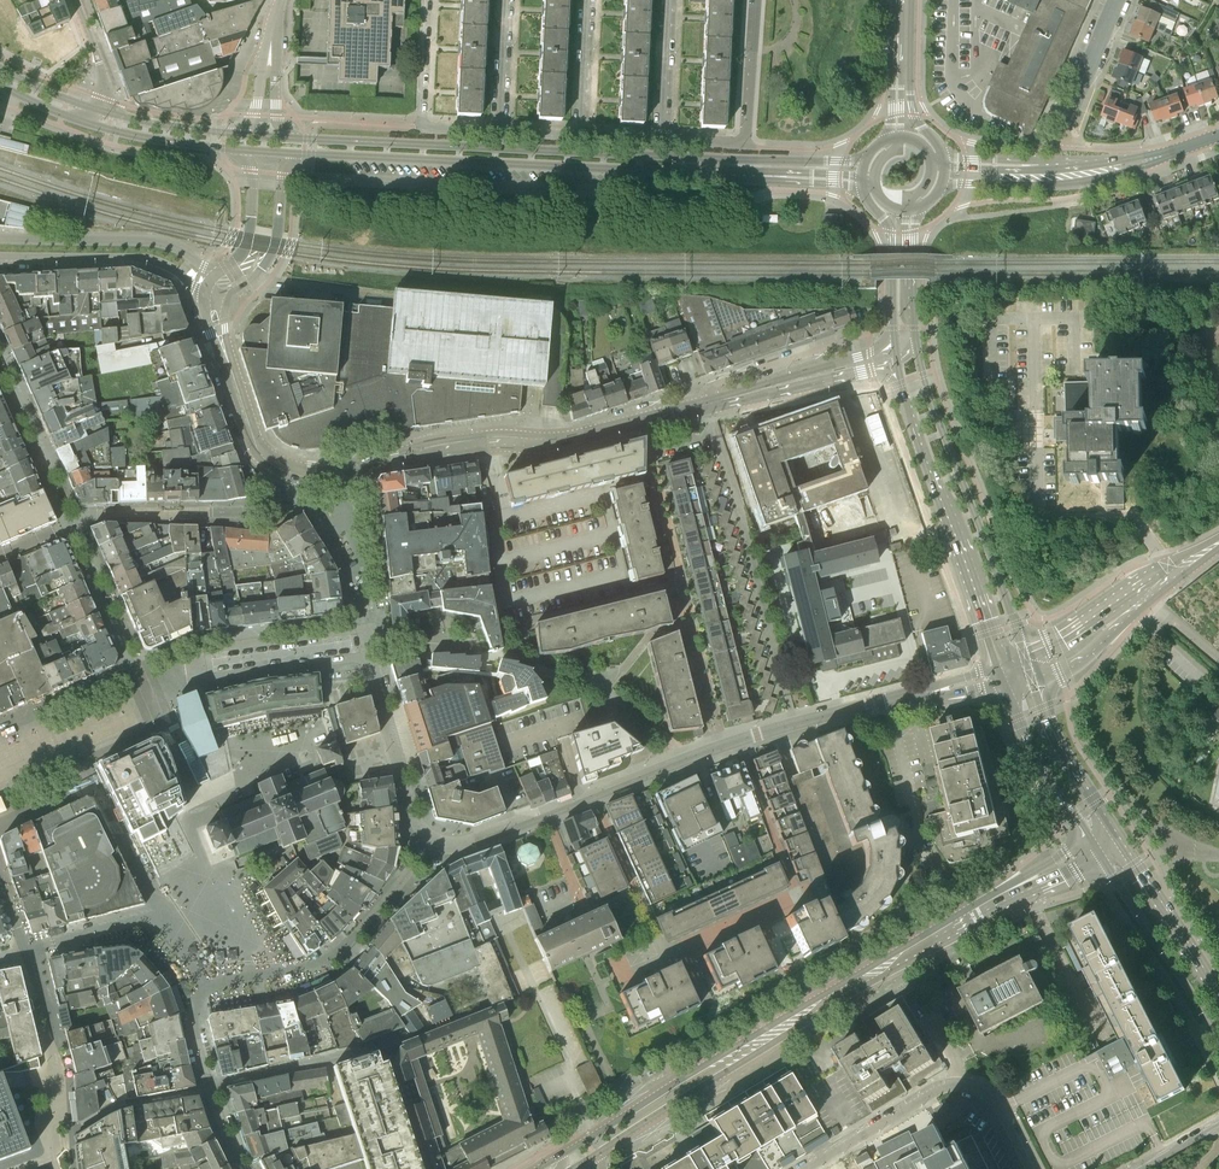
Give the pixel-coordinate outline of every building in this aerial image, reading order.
[(22,16),(62,1),(62,0),(37,0),(38,2),(24,7),(18,9),(22,16)] [(105,0),(93,0),(92,0),(97,15),(108,11),(109,12),(122,8),(122,9),(128,7),(126,3),(132,0),(106,0),(105,0)] [(152,21),(179,12),(176,0),(161,0),(158,1),(140,6),(137,0),(132,0),(126,3),(128,7),(122,9),(122,8),(109,12),(108,11),(97,15),(105,37),(148,23),(152,21)] [(247,31),(264,0),(206,17),(207,20),(158,37),(154,39),(149,40),(155,61),(210,43),(247,31)] [(326,63),(325,66),(338,67),(338,84),(376,86),(377,69),(390,69),(391,28),(404,28),(405,0),(328,0),(326,63)] [(462,29),(485,30),(486,0),(464,0),(462,29)] [(544,33),(566,34),(568,0),(545,0),(544,33)] [(625,36),(647,38),(649,0),(626,0),(625,36)] [(708,2),(706,40),(729,42),(731,0),(708,0),(708,2)] [(1008,2),(1034,13),(1017,52),(1061,71),(1088,9),(1067,0),(1008,0),(1008,2)] [(1088,9),(1092,0),(1067,0),(1088,9)] [(22,16),(33,34),(69,21),(62,1),(22,16)] [(299,1),(299,10),(310,11),(310,1),(299,1)] [(1164,32),(1171,35),(1173,31),(1166,29),(1167,26),(1157,22),(1160,16),(1175,22),(1180,13),(1164,6),(1151,1),(1147,10),(1141,8),(1138,16),(1140,17),(1138,22),(1155,29),(1164,32)] [(158,37),(207,20),(206,17),(197,6),(179,12),(152,21),(158,37)] [(1155,29),(1138,22),(1136,27),(1134,26),(1130,34),(1149,42),(1155,29)] [(111,53),(149,40),(154,39),(148,23),(105,37),(111,53)] [(462,29),(461,53),(460,72),(482,74),(485,30),(462,29)] [(247,31),(210,43),(215,59),(235,53),(247,31)] [(544,33),(542,57),(541,76),(564,77),(566,34),(544,33)] [(647,38),(625,36),(622,80),(645,81),(647,38)] [(119,74),(148,64),(148,63),(155,61),(149,40),(111,53),(119,74)] [(704,84),(726,85),(729,42),(706,40),(704,84)] [(219,71),(215,59),(210,43),(155,61),(158,69),(165,89),(219,71)] [(1141,47),(1133,44),(1130,51),(1138,54),(1141,47)] [(1122,59),(1120,65),(1137,72),(1143,59),(1123,51),(1120,58),(1122,59)] [(1061,71),(1017,52),(1010,67),(1000,63),(995,75),(991,86),(993,87),(989,97),(988,101),(988,104),(988,107),(989,109),(991,112),(993,114),(995,115),(1024,128),(1024,129),(1024,131),(1024,132),(1025,133),(1027,135),(1029,135),(1031,135),(1032,134),(1033,133),(1061,71)] [(149,79),(147,73),(158,69),(155,61),(148,63),(148,64),(119,74),(124,87),(149,79)] [(1137,72),(1120,65),(1118,69),(1116,69),(1113,77),(1132,85),(1137,72)] [(137,98),(132,100),(132,102),(133,102),(134,104),(135,105),(136,106),(137,107),(139,107),(140,108),(141,108),(143,108),(146,108),(147,108),(149,108),(151,108),(154,110),(161,111),(164,112),(170,112),(175,111),(185,113),(187,113),(193,113),(196,113),(199,112),(204,110),(208,107),(213,104),(214,102),(216,100),(217,98),(219,94),(221,90),(222,85),(223,83),(223,80),(223,76),(222,71),(227,69),(228,68),(219,71),(165,89),(154,92),(137,98)] [(1151,77),(1157,82),(1164,75),(1160,69),(1151,77)] [(1198,85),(1205,105),(1212,103),(1212,100),(1218,98),(1212,81),(1217,79),(1215,74),(1214,74),(1212,69),(1208,71),(1211,81),(1198,85)] [(482,74),(460,72),(458,116),(480,117),(482,74)] [(564,77),(541,76),(539,120),(562,121),(564,77)] [(1157,82),(1151,77),(1148,80),(1153,85),(1157,82)] [(149,79),(124,87),(129,101),(132,100),(137,98),(154,92),(149,79)] [(645,81),(622,80),(620,123),(643,124),(645,81)] [(702,127),(724,128),(726,85),(704,84),(702,127)] [(1205,105),(1198,85),(1184,90),(1190,108),(1197,105),(1198,108),(1205,105)] [(1116,125),(1116,122),(1123,107),(1116,104),(1121,93),(1112,90),(1103,117),(1108,119),(1107,121),(1116,125)] [(1145,103),(1151,96),(1147,93),(1142,97),(1145,103)] [(1163,100),(1170,120),(1178,118),(1177,115),(1183,113),(1177,95),(1163,100)] [(1170,120),(1163,100),(1150,105),(1156,122),(1163,120),(1163,123),(1170,120)] [(1123,107),(1116,122),(1132,129),(1133,128),(1136,130),(1140,122),(1136,120),(1137,117),(1135,116),(1138,109),(1131,106),(1132,104),(1126,101),(1123,107)] [(1137,107),(1138,109),(1140,116),(1148,113),(1143,101),(1138,103),(1137,107)] [(27,153),(29,146),(0,138),(0,146),(27,153)] [(1200,173),(1194,175),(1205,205),(1212,202),(1212,200),(1218,198),(1210,177),(1203,180),(1200,173)] [(1205,205),(1194,175),(1189,177),(1191,184),(1183,188),(1191,209),(1198,206),(1198,207),(1205,205)] [(1191,209),(1183,188),(1176,190),(1173,184),(1167,186),(1178,215),(1185,213),(1184,211),(1191,209)] [(1178,215),(1167,186),(1160,189),(1162,195),(1156,198),(1164,219),(1171,216),(1171,218),(1178,215)] [(1130,198),(1122,201),(1133,229),(1140,227),(1139,225),(1146,223),(1138,201),(1132,203),(1130,198)] [(1133,229),(1122,201),(1115,204),(1117,209),(1105,213),(1109,222),(1113,221),(1118,235),(1133,229)] [(24,229),(29,208),(11,203),(5,226),(24,229)] [(1175,229),(1182,226),(1178,215),(1171,218),(1175,229)] [(843,224),(843,216),(837,216),(836,216),(825,216),(825,225),(836,224),(837,224),(843,224)] [(1094,235),(1096,223),(1076,220),(1074,232),(1094,235)] [(126,315),(138,314),(137,300),(133,300),(131,268),(115,269),(117,299),(119,299),(119,302),(116,302),(117,311),(118,311),(118,317),(119,328),(127,327),(126,315)] [(132,268),(131,268),(133,300),(137,300),(138,300),(147,298),(146,292),(174,290),(171,285),(132,268)] [(119,299),(117,299),(115,269),(99,270),(102,319),(118,317),(118,311),(117,311),(116,302),(119,302),(119,299)] [(49,317),(37,318),(45,335),(94,330),(102,329),(102,319),(99,270),(77,272),(78,306),(79,315),(59,316),(49,317)] [(79,315),(78,306),(77,272),(58,273),(59,316),(79,315)] [(45,274),(47,297),(48,305),(49,317),(59,316),(58,273),(45,274)] [(4,276),(8,284),(16,284),(16,292),(19,292),(20,298),(21,301),(22,305),(27,303),(31,303),(30,291),(33,291),(32,274),(4,276)] [(30,291),(31,303),(31,308),(35,307),(37,318),(49,317),(48,305),(47,297),(45,274),(32,274),(33,291),(30,291)] [(4,276),(0,276),(0,297),(10,292),(15,304),(17,303),(21,301),(20,298),(19,292),(16,292),(16,284),(8,284),(4,276)] [(154,307),(180,305),(174,290),(146,292),(147,298),(138,300),(139,314),(139,316),(155,314),(154,307)] [(332,421),(330,446),(394,425),(395,429),(395,430),(520,413),(522,386),(525,386),(543,388),(542,406),(551,407),(560,408),(567,336),(567,332),(566,327),(564,322),(561,317),(560,315),(556,311),(551,308),(551,305),(552,296),(527,296),(526,303),(394,291),(392,309),(358,306),(357,314),(341,313),(332,421)] [(0,297),(0,324),(3,332),(37,318),(35,307),(31,308),(22,312),(17,303),(15,304),(10,292),(0,297)] [(734,365),(708,297),(677,294),(706,375),(734,365)] [(650,299),(649,295),(634,300),(640,318),(656,312),(651,299),(650,299)] [(567,310),(567,296),(556,296),(555,304),(562,310),(567,310)] [(330,446),(332,421),(341,313),(342,307),(293,302),(294,298),(280,297),(279,301),(271,301),(270,318),(259,326),(257,326),(254,326),(250,327),(246,329),(244,333),(242,336),(242,340),(246,351),(239,350),(239,352),(249,383),(250,384),(265,432),(271,430),(276,437),(282,443),(290,447),(298,449),(307,450),(316,450),(324,448),(330,446)] [(784,347),(770,309),(759,309),(743,308),(743,307),(708,297),(734,365),(784,347)] [(126,315),(127,327),(127,337),(145,334),(150,335),(184,330),(187,325),(180,305),(154,307),(155,314),(139,316),(139,314),(138,314),(126,315)] [(836,309),(802,309),(811,337),(857,321),(853,309),(845,311),(845,308),(836,311),(836,309)] [(800,342),(788,309),(770,309),(784,347),(784,348),(800,342)] [(811,338),(811,337),(802,309),(788,309),(800,342),(811,338)] [(46,338),(45,335),(37,318),(3,332),(12,351),(30,344),(45,339),(46,338)] [(666,335),(667,335),(676,359),(691,354),(679,319),(663,325),(666,335)] [(95,347),(114,344),(117,344),(116,328),(102,329),(94,330),(95,347)] [(667,335),(666,335),(657,338),(655,330),(647,333),(659,367),(676,361),(676,359),(667,335)] [(114,344),(95,347),(101,374),(152,364),(157,381),(173,377),(182,375),(204,367),(192,336),(169,339),(157,343),(115,352),(114,344)] [(30,344),(12,351),(19,367),(29,362),(51,353),(45,339),(30,344)] [(29,362),(19,367),(25,380),(51,368),(81,363),(80,349),(57,350),(51,353),(29,362)] [(648,395),(642,378),(638,359),(636,352),(630,354),(631,357),(629,358),(632,368),(625,371),(626,374),(617,377),(619,382),(626,403),(648,395)] [(642,378),(648,395),(664,390),(654,360),(644,364),(642,358),(638,359),(642,378)] [(51,368),(25,380),(31,393),(59,381),(82,378),(81,363),(51,368)] [(626,403),(619,382),(609,385),(606,374),(609,373),(606,364),(593,368),(593,370),(599,387),(597,387),(605,411),(626,403)] [(157,381),(160,396),(163,409),(181,407),(215,397),(204,367),(182,375),(173,377),(157,381)] [(1064,420),(1056,420),(1056,435),(1056,442),(1073,442),(1074,469),(1067,469),(1067,481),(1094,481),(1094,483),(1101,483),(1101,481),(1116,480),(1116,488),(1107,488),(1107,506),(1124,506),(1124,468),(1117,468),(1116,431),(1146,431),(1146,418),(1139,418),(1138,382),(1146,382),(1145,370),(1122,370),(1122,367),(1116,367),(1116,370),(1088,371),(1089,383),(1064,383),(1064,420)] [(591,416),(584,393),(583,369),(573,370),(574,391),(575,396),(567,398),(572,422),(591,416)] [(599,387),(593,370),(587,372),(586,373),(586,374),(586,375),(591,390),(584,393),(591,416),(605,411),(597,387),(599,387)] [(59,381),(31,393),(40,416),(63,405),(64,407),(95,404),(91,376),(82,378),(59,381)] [(163,409),(160,396),(130,400),(135,420),(168,421),(219,409),(215,397),(181,407),(163,409)] [(63,405),(40,416),(49,435),(100,414),(129,411),(127,400),(95,404),(64,407),(63,405)] [(755,432),(750,434),(732,440),(735,448),(763,528),(794,517),(799,530),(806,528),(802,514),(866,491),(864,484),(838,411),(835,403),(755,432)] [(219,409),(168,421),(170,430),(191,427),(193,432),(214,427),(216,434),(227,431),(219,409)] [(13,423),(7,410),(0,413),(0,429),(13,423)] [(56,450),(107,428),(104,423),(100,414),(49,435),(56,450)] [(19,436),(13,423),(0,429),(0,444),(19,436)] [(191,427),(170,430),(169,431),(170,441),(165,442),(166,451),(162,451),(162,466),(182,467),(197,467),(207,467),(206,465),(204,459),(193,461),(191,456),(232,445),(227,431),(216,434),(214,427),(193,432),(191,427)] [(107,428),(56,450),(66,475),(74,471),(84,469),(118,468),(125,467),(124,447),(109,448),(107,428)] [(24,449),(19,436),(0,444),(0,459),(24,449)] [(642,442),(504,476),(511,503),(522,501),(522,503),(546,497),(545,495),(566,489),(567,492),(590,486),(589,483),(610,478),(611,481),(634,475),(634,473),(642,471),(642,442)] [(221,455),(234,452),(232,445),(191,456),(193,461),(204,459),(206,465),(214,463),(215,465),(223,463),(221,455)] [(29,461),(24,449),(0,459),(0,474),(29,461)] [(207,467),(239,467),(234,452),(221,455),(223,463),(215,465),(214,463),(206,465),(207,467)] [(669,480),(691,475),(687,455),(675,458),(676,464),(666,467),(669,480)] [(702,472),(709,475),(711,472),(714,461),(707,458),(702,472)] [(36,476),(29,461),(0,474),(0,492),(36,476)] [(462,465),(465,488),(466,488),(467,500),(476,499),(474,487),(480,486),(477,463),(462,465)] [(448,467),(451,490),(452,501),(461,500),(459,489),(465,488),(462,465),(448,467)] [(145,467),(146,503),(163,502),(162,466),(145,467)] [(162,466),(163,502),(181,501),(182,467),(162,466)] [(118,472),(117,481),(117,504),(146,503),(145,467),(136,467),(136,472),(118,472)] [(182,467),(181,501),(198,501),(198,480),(197,467),(182,467)] [(197,467),(198,480),(200,480),(200,502),(227,502),(227,501),(248,498),(239,467),(207,467),(197,467)] [(437,496),(437,500),(445,498),(445,490),(451,490),(448,467),(432,470),(437,496)] [(117,481),(118,472),(118,468),(84,469),(74,471),(66,475),(73,490),(93,481),(117,481)] [(402,474),(404,488),(422,485),(422,488),(426,488),(427,496),(427,500),(428,500),(429,501),(437,500),(437,496),(432,470),(402,474)] [(705,486),(713,488),(714,485),(718,474),(711,472),(709,475),(705,486)] [(422,495),(422,488),(422,485),(404,488),(402,474),(380,477),(376,484),(378,495),(400,492),(403,492),(404,492),(422,495)] [(695,488),(691,475),(669,480),(672,494),(695,488)] [(43,491),(36,476),(0,492),(0,502),(18,494),(21,501),(43,491)] [(117,504),(117,481),(93,481),(73,490),(78,501),(83,504),(117,504)] [(641,485),(614,491),(616,502),(614,503),(620,526),(622,526),(628,547),(625,547),(631,571),(634,570),(636,581),(663,575),(641,485)] [(721,487),(714,485),(713,488),(709,499),(716,501),(721,487)] [(695,488),(672,494),(676,507),(698,502),(695,488)] [(21,501),(18,494),(0,502),(0,546),(57,522),(43,491),(21,501)] [(427,500),(427,496),(422,495),(404,492),(403,492),(400,492),(378,495),(382,518),(388,518),(388,517),(399,515),(400,517),(408,516),(408,514),(429,512),(448,512),(447,508),(449,508),(448,498),(445,498),(437,500),(429,501),(428,500),(427,500)] [(715,511),(722,514),(724,510),(727,499),(720,497),(715,511)] [(698,502),(676,507),(679,520),(701,515),(698,502)] [(388,518),(382,518),(381,518),(382,526),(381,526),(383,538),(385,556),(384,556),(386,568),(387,568),(388,580),(449,568),(452,581),(488,574),(489,574),(488,562),(483,514),(482,514),(481,505),(449,508),(447,508),(448,512),(429,512),(408,514),(408,516),(400,517),(399,515),(388,517),(388,518)] [(719,525),(726,527),(727,523),(731,513),(724,510),(722,514),(719,525)] [(222,528),(227,550),(255,552),(267,553),(269,556),(273,554),(271,550),(276,548),(311,530),(302,515),(284,526),(272,533),(222,528)] [(701,515),(679,520),(682,534),(705,528),(701,515)] [(722,538),(729,540),(730,537),(734,526),(727,523),(726,527),(722,538)] [(800,554),(781,559),(783,566),(785,566),(810,666),(816,665),(815,663),(821,662),(823,670),(835,667),(835,666),(863,659),(865,665),(900,657),(896,644),(905,642),(900,619),(886,622),(872,626),(857,630),(857,631),(829,638),(814,579),(876,563),(871,542),(843,548),(841,542),(837,523),(825,526),(807,531),(806,528),(799,530),(802,541),(796,543),(800,554)] [(106,545),(127,535),(150,525),(105,525),(90,529),(98,548),(106,545)] [(159,541),(161,540),(154,525),(150,525),(127,535),(106,545),(98,548),(106,564),(159,541)] [(154,525),(161,540),(171,535),(170,525),(154,525)] [(186,550),(184,526),(170,525),(171,535),(174,552),(186,550)] [(197,526),(184,526),(186,550),(187,554),(200,554),(197,526)] [(209,527),(197,526),(200,554),(202,563),(203,563),(205,581),(219,579),(217,572),(216,567),(209,527)] [(209,527),(211,535),(216,567),(217,572),(231,570),(227,550),(222,528),(209,527)] [(705,528),(682,534),(686,547),(708,541),(705,528)] [(287,561),(302,557),(321,546),(311,530),(276,548),(271,550),(273,554),(269,556),(267,553),(255,552),(227,550),(231,570),(277,563),(287,561)] [(171,535),(161,540),(159,541),(106,564),(113,580),(174,552),(171,535)] [(725,551),(732,553),(734,550),(737,539),(730,537),(729,540),(725,551)] [(21,594),(26,605),(31,603),(31,602),(42,597),(35,580),(53,572),(53,573),(75,564),(66,543),(61,541),(8,563),(21,594)] [(708,541),(686,547),(689,560),(711,555),(708,541)] [(900,542),(890,545),(891,551),(901,548),(900,542)] [(304,566),(329,559),(321,546),(302,557),(287,561),(290,569),(304,566)] [(186,550),(174,552),(113,580),(120,597),(147,585),(187,567),(187,565),(187,554),(186,550)] [(729,564),(736,567),(737,564),(741,553),(734,550),(732,553),(729,564)] [(187,565),(187,567),(189,606),(192,633),(211,630),(208,604),(205,581),(203,563),(202,563),(200,554),(187,554),(187,565)] [(711,555),(689,560),(692,574),(715,568),(711,555)] [(329,559),(304,566),(290,569),(289,569),(291,578),(306,575),(306,577),(336,573),(336,572),(329,559)] [(11,607),(17,604),(19,606),(21,612),(22,611),(21,607),(26,605),(21,594),(8,563),(0,567),(0,582),(11,607)] [(35,580),(42,597),(57,590),(58,591),(82,581),(75,564),(53,573),(53,572),(35,580)] [(732,578),(739,580),(740,577),(744,566),(737,564),(736,567),(732,578)] [(187,567),(147,585),(171,642),(192,633),(189,606),(187,567)] [(449,568),(388,580),(387,580),(390,600),(454,589),(452,581),(449,568)] [(715,568),(692,574),(696,587),(718,581),(715,568)] [(235,586),(233,574),(232,574),(231,570),(217,572),(219,579),(227,628),(244,626),(235,586)] [(342,614),(336,573),(306,577),(306,575),(291,578),(273,582),(278,622),(342,614)] [(488,574),(452,581),(454,589),(390,600),(391,609),(394,633),(409,634),(406,611),(442,607),(442,608),(443,611),(479,617),(491,652),(493,651),(493,653),(496,652),(496,651),(503,649),(496,616),(488,574)] [(735,591),(742,594),(744,590),(747,579),(740,577),(739,580),(735,591)] [(219,579),(205,581),(208,604),(211,630),(227,628),(219,579)] [(82,581),(58,591),(60,596),(50,600),(51,602),(44,605),(44,607),(36,610),(39,619),(90,597),(82,581)] [(718,581),(696,587),(699,600),(721,595),(718,581)] [(11,607),(0,582),(0,620),(0,621),(14,615),(11,607)] [(273,582),(235,586),(244,626),(278,622),(273,582)] [(147,585),(120,597),(142,646),(144,645),(152,648),(153,650),(171,642),(147,585)] [(738,604),(746,607),(747,604),(751,593),(744,590),(742,594),(738,604)] [(663,594),(535,626),(535,627),(538,656),(569,652),(594,645),(607,643),(619,638),(645,634),(675,622),(673,613),(668,614),(663,594)] [(721,595),(699,600),(702,614),(725,608),(721,595)] [(38,639),(41,638),(52,633),(97,614),(90,597),(39,619),(36,610),(35,611),(31,603),(26,605),(21,607),(22,611),(38,639)] [(742,618),(749,620),(750,617),(754,606),(747,604),(746,607),(742,618)] [(725,608),(702,614),(706,627),(728,621),(725,608)] [(38,639),(22,611),(21,612),(14,615),(0,621),(0,646),(6,660),(25,704),(52,693),(30,642),(38,639)] [(78,642),(87,638),(104,630),(97,614),(52,633),(56,643),(75,635),(78,642)] [(745,631),(752,634),(754,630),(757,619),(750,617),(749,620),(745,631)] [(728,621),(706,627),(709,640),(731,635),(728,621)] [(962,641),(950,644),(946,628),(922,635),(932,675),(965,666),(968,662),(962,641)] [(94,646),(106,669),(113,666),(117,658),(104,630),(87,638),(92,647),(94,646)] [(748,644),(755,647),(756,647),(757,644),(761,633),(754,630),(752,634),(748,644)] [(677,632),(648,644),(670,733),(693,730),(695,738),(695,737),(702,736),(703,736),(697,711),(699,710),(696,701),(697,701),(697,700),(694,701),(684,661),(687,660),(685,655),(683,655),(677,632)] [(41,638),(62,688),(72,684),(59,650),(56,643),(52,633),(41,638)] [(731,635),(709,640),(712,654),(735,648),(731,635)] [(41,638),(38,639),(30,642),(52,693),(62,688),(41,638)] [(87,638),(78,642),(92,675),(106,669),(94,646),(92,647),(87,638)] [(59,650),(72,684),(92,675),(78,642),(59,650)] [(752,658),(759,660),(760,657),(764,646),(757,644),(756,647),(755,647),(752,658)] [(735,648),(712,654),(716,667),(738,661),(735,648)] [(449,654),(432,654),(431,659),(430,668),(447,670),(478,673),(478,672),(479,670),(480,657),(464,657),(464,655),(449,656),(449,654)] [(755,671),(762,674),(764,670),(767,659),(760,657),(759,660),(755,671)] [(397,682),(423,675),(422,674),(418,660),(413,659),(392,666),(397,682)] [(6,660),(0,665),(0,715),(25,704),(6,660)] [(527,696),(530,704),(545,700),(539,686),(541,685),(531,673),(530,672),(532,671),(516,666),(517,664),(511,663),(500,661),(497,671),(496,674),(511,679),(515,693),(525,690),(527,696)] [(738,661),(716,667),(719,680),(741,675),(738,661)] [(758,685),(765,687),(766,687),(767,684),(771,673),(764,670),(762,674),(758,685)] [(423,675),(425,681),(440,677),(438,672),(430,671),(422,674),(423,675)] [(251,683),(204,695),(212,726),(262,712),(266,712),(271,711),(322,705),(319,674),(268,679),(251,683)] [(453,687),(473,687),(474,676),(450,674),(440,677),(425,681),(423,675),(397,682),(403,706),(413,703),(414,704),(424,701),(422,693),(452,684),(453,687)] [(741,675),(719,680),(722,694),(745,688),(741,675)] [(489,690),(487,684),(484,685),(482,677),(482,676),(474,676),(473,687),(477,687),(485,712),(492,710),(490,703),(488,699),(486,691),(489,690)] [(505,680),(500,682),(498,683),(502,696),(510,694),(505,680)] [(403,706),(417,755),(428,791),(441,786),(441,788),(457,782),(488,772),(489,774),(504,769),(490,727),(485,712),(477,687),(473,687),(453,687),(452,684),(422,693),(424,701),(414,704),(403,706)] [(762,698),(769,700),(770,697),(774,686),(767,684),(766,687),(765,687),(762,698)] [(748,701),(745,688),(722,694),(726,707),(748,701)] [(211,727),(196,693),(176,700),(178,709),(174,710),(182,725),(183,726),(190,738),(199,755),(212,753),(220,748),(211,727)] [(521,694),(493,702),(490,703),(492,710),(495,719),(509,712),(510,714),(525,707),(525,706),(522,697),(521,694)] [(345,745),(347,745),(379,733),(370,697),(335,706),(344,739),(345,745)] [(777,699),(770,697),(769,700),(765,711),(772,714),(777,699)] [(748,701),(726,707),(729,721),(740,718),(741,724),(753,721),(748,701)] [(1212,738),(1218,730),(1218,711),(1204,730),(1210,735),(1209,736),(1212,738)] [(964,722),(949,726),(938,728),(947,765),(935,768),(945,812),(929,816),(936,844),(950,864),(973,858),(972,854),(983,851),(982,847),(994,844),(992,839),(1009,835),(996,782),(1001,781),(994,752),(989,754),(982,727),(967,731),(964,722)] [(877,728),(869,730),(871,739),(878,734),(877,728)] [(583,733),(569,737),(582,785),(596,780),(594,775),(607,770),(605,764),(629,755),(630,755),(631,754),(631,753),(631,752),(630,752),(613,737),(612,737),(611,737),(610,738),(610,739),(610,740),(607,741),(597,736),(595,731),(595,730),(583,734),(583,733)] [(811,844),(819,865),(844,932),(853,929),(863,922),(882,904),(893,877),(894,845),(889,831),(893,830),(889,818),(875,824),(841,731),(790,751),(798,774),(786,779),(788,784),(795,804),(803,824),(811,844)] [(175,817),(183,811),(182,808),(185,806),(180,788),(178,778),(166,750),(162,741),(159,736),(97,766),(100,771),(101,774),(131,835),(133,834),(140,848),(143,847),(144,846),(168,835),(164,822),(175,817)] [(335,743),(316,750),(322,767),(334,762),(336,767),(342,764),(337,749),(335,743)] [(543,768),(544,772),(555,800),(571,794),(565,779),(563,773),(556,752),(539,757),(541,765),(548,762),(549,766),(543,768)] [(767,768),(780,763),(775,752),(752,760),(757,772),(767,768)] [(1196,762),(1200,756),(1193,752),(1190,758),(1196,762)] [(218,760),(219,762),(207,764),(209,776),(230,772),(227,759),(218,760)] [(1197,773),(1200,771),(1191,761),(1188,764),(1197,773)] [(780,763),(767,768),(770,777),(760,781),(765,792),(775,789),(788,784),(786,779),(780,763)] [(741,764),(710,776),(727,821),(734,818),(728,800),(738,796),(748,821),(761,816),(741,764)] [(555,800),(544,772),(539,773),(537,768),(531,771),(531,773),(536,787),(543,804),(555,800)] [(263,783),(257,786),(261,795),(217,812),(222,822),(202,830),(212,854),(226,849),(227,851),(230,852),(232,852),(234,857),(276,841),(279,847),(281,846),(282,849),(304,840),(306,844),(303,845),(309,861),(329,853),(330,854),(339,850),(339,849),(340,849),(342,845),(342,844),(343,844),(339,834),(338,835),(337,833),(345,830),(343,825),(345,824),(337,804),(339,804),(338,802),(340,801),(341,800),(342,798),(343,797),(343,795),(344,793),(344,791),(343,790),(343,788),(342,787),(342,786),(341,785),(339,783),(337,782),(336,781),(335,781),(334,780),(331,780),(330,780),(330,781),(329,779),(327,780),(324,770),(284,786),(281,776),(274,779),(273,776),(270,777),(271,777),(265,780),(265,779),(262,780),(263,783)] [(536,787),(531,773),(518,778),(532,809),(543,804),(536,787)] [(670,830),(681,853),(721,835),(710,812),(707,813),(702,801),(704,799),(694,776),(654,795),(665,818),(667,816),(673,829),(670,830)] [(360,809),(362,812),(368,811),(368,812),(395,808),(394,796),(392,778),(358,783),(361,802),(361,803),(360,805),(360,809)] [(441,788),(441,786),(428,791),(436,819),(472,826),(504,814),(499,799),(495,789),(477,796),(460,793),(457,782),(441,788)] [(788,784),(775,789),(778,797),(768,801),(773,813),(782,809),(795,804),(788,784)] [(648,801),(652,799),(648,790),(644,792),(648,801)] [(608,813),(610,818),(611,821),(611,822),(637,810),(636,808),(632,800),(631,797),(633,797),(633,796),(631,797),(631,796),(625,799),(620,801),(605,807),(608,813)] [(85,797),(31,823),(33,828),(49,873),(62,911),(66,925),(132,908),(145,905),(92,799),(85,797)] [(795,804),(782,809),(786,817),(776,821),(780,833),(790,829),(803,824),(795,804)] [(655,805),(651,807),(655,816),(659,814),(655,805)] [(368,811),(362,812),(346,814),(347,837),(348,842),(368,847),(376,849),(399,848),(395,808),(368,812),(368,811)] [(642,820),(638,811),(638,812),(637,810),(611,822),(612,822),(613,826),(615,830),(617,833),(615,834),(642,822),(642,820)] [(576,851),(604,839),(590,812),(563,823),(571,844),(573,843),(576,851)] [(659,825),(663,823),(659,814),(655,816),(659,825)] [(647,832),(643,823),(642,822),(615,834),(616,835),(617,834),(619,837),(618,837),(621,842),(622,845),(648,834),(647,832)] [(33,828),(31,823),(16,830),(31,872),(33,879),(49,873),(33,828)] [(803,824),(790,829),(793,838),(784,841),(788,853),(798,849),(811,844),(803,824)] [(666,829),(662,831),(666,840),(670,838),(666,829)] [(16,830),(2,836),(0,842),(11,878),(31,872),(16,830)] [(721,837),(735,869),(736,871),(760,858),(753,840),(744,843),(739,833),(734,835),(733,832),(721,837)] [(653,844),(649,835),(648,834),(622,845),(622,846),(623,846),(624,849),(626,854),(628,857),(626,857),(626,858),(653,845),(653,844)] [(500,846),(509,872),(513,870),(510,861),(518,858),(519,863),(528,867),(536,864),(539,856),(536,848),(528,844),(524,846),(521,840),(523,839),(523,838),(500,846)] [(579,850),(580,853),(584,861),(585,863),(610,851),(609,847),(607,843),(606,843),(605,840),(607,839),(606,838),(605,839),(605,838),(604,839),(579,850)] [(670,849),(674,847),(670,838),(666,840),(670,849)] [(368,847),(348,842),(348,849),(394,869),(397,855),(399,848),(376,849),(368,847)] [(811,844),(798,849),(801,858),(791,862),(796,873),(806,869),(819,865),(811,844)] [(658,856),(654,847),(653,845),(626,858),(627,858),(628,858),(630,861),(629,861),(632,865),(633,869),(659,857),(658,856)] [(503,911),(504,915),(522,908),(519,900),(509,872),(500,846),(497,847),(496,846),(494,846),(495,848),(489,850),(489,848),(487,849),(488,851),(480,853),(480,852),(478,852),(479,854),(472,856),(472,854),(470,855),(471,857),(464,859),(463,857),(462,858),(462,860),(460,860),(442,870),(445,876),(459,913),(468,910),(483,945),(497,940),(489,921),(490,921),(489,917),(503,911)] [(337,863),(340,864),(384,883),(394,869),(348,849),(344,847),(337,863)] [(585,864),(589,873),(590,875),(616,863),(616,862),(614,859),(612,855),(610,851),(611,851),(610,851),(585,863),(586,864),(585,864)] [(677,852),(673,854),(677,863),(681,861),(677,852)] [(576,864),(571,854),(566,856),(571,866),(576,864)] [(664,867),(660,859),(659,857),(633,869),(634,869),(635,873),(637,877),(639,880),(637,881),(664,869),(664,867)] [(313,900),(321,892),(324,889),(309,872),(297,859),(263,889),(282,924),(288,921),(303,908),(313,900)] [(324,889),(325,889),(327,887),(332,873),(322,861),(309,872),(324,889)] [(681,872),(685,870),(681,861),(677,863),(681,872)] [(591,876),(595,885),(596,886),(621,875),(621,874),(620,871),(617,866),(616,863),(590,875),(591,876)] [(336,870),(341,873),(359,885),(375,896),(384,883),(340,864),(336,870)] [(764,871),(774,892),(779,889),(780,892),(787,888),(777,865),(764,871)] [(819,865),(806,869),(820,907),(812,910),(809,905),(808,905),(808,906),(798,911),(797,910),(796,911),(797,913),(785,918),(802,954),(803,953),(802,952),(838,936),(838,935),(844,932),(819,865)] [(327,887),(361,909),(362,910),(366,909),(375,896),(359,885),(341,873),(336,870),(334,869),(332,873),(327,887)] [(578,880),(582,878),(578,869),(574,871),(578,880)] [(669,879),(665,871),(664,869),(637,881),(638,882),(639,881),(640,884),(643,889),(644,892),(644,893),(670,881),(669,879)] [(480,966),(473,949),(459,913),(445,876),(442,870),(437,877),(420,892),(409,902),(407,904),(391,920),(390,920),(389,920),(416,972),(415,973),(422,985),(428,986),(429,986),(430,987),(448,979),(473,970),(472,969),(477,967),(480,966)] [(752,876),(763,899),(770,896),(769,894),(774,892),(764,871),(752,876)] [(33,879),(31,872),(11,878),(19,900),(39,894),(33,879)] [(62,911),(49,873),(33,879),(39,894),(50,929),(66,925),(62,911)] [(621,875),(596,886),(596,888),(602,899),(627,887),(625,883),(623,878),(621,875),(622,875),(621,875)] [(688,876),(684,878),(688,887),(692,885),(688,876)] [(740,882),(750,903),(755,900),(756,903),(763,899),(752,876),(740,882)] [(587,887),(582,878),(578,880),(582,889),(587,887)] [(676,893),(675,891),(671,882),(670,881),(644,893),(645,893),(646,896),(648,901),(650,904),(648,905),(649,906),(676,893)] [(728,887),(739,910),(746,907),(745,905),(750,903),(740,882),(728,887)] [(342,914),(350,922),(361,909),(327,887),(325,889),(324,889),(321,892),(331,903),(342,914)] [(717,893),(726,914),(731,911),(732,914),(739,910),(728,887),(717,893)] [(313,900),(340,933),(341,931),(350,922),(342,914),(331,903),(321,892),(313,900)] [(589,905),(594,903),(589,893),(585,895),(589,905)] [(705,898),(716,921),(723,918),(721,916),(726,914),(717,893),(705,898)] [(50,929),(39,894),(19,900),(31,934),(39,932),(50,929)] [(550,972),(551,972),(586,956),(620,940),(619,938),(621,936),(615,922),(612,923),(605,907),(551,932),(545,935),(532,904),(530,903),(527,897),(519,900),(522,908),(536,942),(545,961),(550,972)] [(693,903),(703,924),(707,922),(709,924),(716,921),(705,898),(693,903)] [(313,900),(303,908),(330,942),(340,933),(313,900)] [(681,909),(692,932),(699,929),(698,927),(703,924),(693,903),(681,909)] [(296,929),(290,933),(305,958),(330,942),(303,908),(288,921),(292,927),(294,928),(295,927),(296,929)] [(681,909),(669,914),(679,935),(684,933),(685,935),(692,932),(681,909)] [(679,935),(669,914),(657,920),(668,943),(675,940),(674,937),(679,935)] [(1159,1103),(1167,1099),(1185,1090),(1096,915),(1071,928),(1090,965),(1081,969),(1097,999),(1097,998),(1119,1041),(1098,1052),(1097,1052),(1104,1064),(1110,1077),(1136,1064),(1129,1050),(1132,1049),(1139,1063),(1159,1103)] [(416,972),(389,920),(370,946),(386,963),(397,981),(415,973),(416,972)] [(720,948),(702,956),(713,979),(718,976),(724,988),(773,966),(757,931),(733,942),(732,940),(731,941),(721,946),(720,946),(719,946),(720,948)] [(473,949),(480,966),(477,967),(492,1006),(493,1005),(494,1007),(503,1004),(520,998),(519,996),(507,968),(495,941),(483,945),(473,949)] [(397,981),(386,963),(370,946),(353,968),(352,969),(387,1001),(394,1011),(405,1027),(409,1035),(424,1027),(413,1009),(421,1004),(429,1009),(426,1010),(432,1025),(452,1016),(442,996),(412,989),(404,993),(404,992),(397,981)] [(102,998),(101,999),(98,990),(112,983),(142,957),(137,952),(133,950),(131,949),(129,948),(123,947),(119,947),(115,947),(111,947),(93,950),(95,977),(93,977),(95,982),(88,985),(97,1005),(98,1008),(105,1006),(102,998)] [(95,977),(93,950),(77,953),(79,968),(78,969),(84,993),(76,994),(78,1009),(97,1005),(88,985),(95,982),(93,977),(95,977)] [(79,968),(77,953),(62,957),(63,963),(64,971),(63,971),(64,973),(63,973),(66,988),(66,1004),(68,1011),(78,1009),(76,994),(84,993),(78,969),(79,968)] [(978,980),(959,990),(981,1033),(1043,1001),(1029,975),(1036,972),(1037,971),(1038,970),(1038,968),(1038,967),(1038,966),(1037,964),(1036,964),(1035,963),(1033,963),(1031,963),(1025,966),(1024,963),(1025,963),(1022,956),(977,979),(978,980)] [(63,963),(62,957),(51,959),(48,964),(58,1006),(66,1004),(66,988),(63,973),(64,973),(63,971),(64,971),(63,963)] [(101,999),(102,998),(129,985),(137,982),(141,988),(146,985),(151,981),(159,975),(150,965),(142,957),(112,983),(98,990),(101,999)] [(643,983),(619,994),(633,1023),(644,1018),(647,1024),(696,1001),(680,967),(656,978),(655,975),(654,976),(654,977),(644,982),(643,981),(642,981),(643,983)] [(9,1037),(15,1065),(41,1055),(22,978),(20,968),(0,972),(0,1004),(9,1037)] [(351,1028),(363,1044),(405,1027),(394,1011),(387,1001),(352,969),(342,977),(335,982),(331,984),(344,1003),(351,1028)] [(116,1013),(168,988),(167,985),(165,982),(159,975),(151,981),(146,985),(141,988),(137,982),(129,985),(102,998),(105,1006),(110,1020),(118,1018),(116,1013)] [(318,1003),(336,1049),(363,1044),(351,1028),(344,1003),(331,984),(323,988),(313,992),(318,1003)] [(118,1018),(124,1034),(138,1028),(179,1019),(179,1017),(178,1015),(176,1006),(173,999),(171,992),(168,988),(116,1013),(118,1018)] [(336,1049),(318,1003),(313,992),(292,1001),(301,1037),(303,1037),(308,1057),(336,1049)] [(878,1044),(868,1050),(859,1035),(835,1049),(844,1065),(873,1113),(915,1088),(945,1070),(947,1071),(948,1068),(945,1063),(943,1062),(903,996),(863,1020),(878,1044)] [(282,1026),(288,1061),(308,1057),(303,1037),(301,1037),(292,1001),(275,1004),(281,1027),(282,1026)] [(9,1037),(0,1004),(0,1040),(9,1037)] [(68,1011),(66,1004),(58,1006),(65,1034),(72,1031),(68,1011)] [(288,1061),(282,1026),(281,1027),(275,1004),(254,1008),(264,1052),(267,1065),(288,1061)] [(442,1167),(452,1162),(453,1165),(465,1159),(470,1168),(489,1168),(507,1160),(551,1137),(542,1121),(533,1126),(500,1023),(508,1020),(503,1004),(494,1007),(463,1020),(434,1031),(402,1044),(390,1066),(392,1073),(391,1073),(425,1168),(442,1168),(442,1167)] [(220,1013),(231,1061),(264,1052),(254,1008),(220,1013)] [(234,1073),(231,1061),(220,1013),(211,1015),(208,1019),(223,1076),(234,1073)] [(119,1037),(124,1034),(118,1018),(110,1020),(72,1031),(65,1034),(70,1051),(119,1037)] [(179,1019),(138,1028),(140,1032),(136,1033),(142,1055),(129,1059),(126,1060),(120,1062),(122,1068),(149,1060),(156,1058),(153,1046),(183,1039),(179,1019)] [(119,1037),(70,1051),(76,1075),(73,1076),(74,1077),(111,1065),(120,1062),(126,1060),(120,1043),(119,1037)] [(156,1058),(149,1060),(150,1065),(173,1058),(187,1055),(183,1039),(153,1046),(156,1058)] [(1089,1056),(1097,1052),(1098,1052),(1092,1039),(1082,1044),(1089,1056)] [(349,1115),(352,1123),(356,1133),(364,1160),(368,1168),(425,1168),(391,1073),(392,1073),(390,1066),(402,1044),(388,1049),(376,1054),(358,1061),(336,1067),(346,1103),(349,1115)] [(231,1061),(234,1073),(267,1065),(264,1052),(231,1061)] [(161,1072),(163,1072),(162,1069),(173,1066),(174,1069),(190,1066),(187,1055),(173,1058),(150,1065),(148,1066),(150,1074),(161,1072)] [(29,1148),(42,1143),(8,1060),(0,1062),(0,1160),(29,1148)] [(131,1071),(148,1066),(150,1065),(149,1060),(132,1066),(122,1069),(124,1074),(122,1074),(127,1099),(137,1097),(131,1071)] [(603,1088),(591,1061),(576,1068),(589,1096),(603,1088)] [(111,1065),(74,1077),(74,1092),(106,1080),(114,1077),(111,1065)] [(137,1097),(195,1086),(192,1073),(165,1078),(163,1072),(161,1072),(150,1074),(148,1066),(131,1071),(137,1097)] [(165,1078),(192,1073),(190,1066),(174,1069),(173,1066),(162,1069),(163,1072),(165,1078)] [(287,1075),(290,1090),(290,1093),(328,1086),(326,1069),(287,1075)] [(127,1099),(122,1074),(114,1077),(106,1080),(74,1092),(75,1100),(77,1100),(78,1113),(80,1113),(81,1115),(82,1116),(83,1116),(85,1116),(86,1118),(96,1112),(97,1113),(116,1101),(127,1099)] [(290,1090),(287,1075),(250,1083),(254,1095),(259,1095),(260,1098),(290,1090)] [(722,1167),(732,1161),(734,1164),(805,1121),(804,1119),(813,1114),(790,1075),(781,1081),(780,1080),(709,1122),(710,1125),(693,1135),(701,1148),(667,1168),(723,1168),(722,1167)] [(257,1108),(254,1095),(250,1083),(237,1086),(236,1086),(227,1088),(236,1114),(257,1108)] [(146,1105),(136,1107),(137,1121),(190,1114),(190,1112),(203,1111),(198,1097),(180,1099),(146,1104),(146,1105)] [(302,1126),(296,1102),(276,1106),(277,1109),(262,1111),(262,1107),(257,1108),(236,1114),(244,1136),(259,1131),(260,1138),(302,1126)] [(349,1115),(346,1103),(334,1107),(337,1118),(349,1115)] [(89,1128),(82,1133),(73,1138),(76,1165),(77,1168),(131,1168),(129,1154),(127,1145),(135,1143),(132,1107),(131,1107),(131,1108),(118,1112),(108,1116),(89,1128)] [(136,1107),(132,1107),(135,1143),(160,1139),(209,1129),(203,1111),(190,1112),(190,1114),(137,1121),(136,1107)] [(352,1123),(349,1115),(337,1118),(340,1126),(352,1123)] [(259,1131),(244,1136),(253,1160),(258,1158),(259,1161),(293,1149),(300,1145),(325,1140),(324,1133),(319,1134),(316,1122),(302,1126),(260,1138),(259,1131)] [(830,1130),(832,1133),(834,1137),(840,1133),(836,1126),(830,1130)] [(973,1137),(969,1129),(945,1142),(938,1128),(917,1139),(917,1140),(908,1145),(905,1140),(888,1148),(890,1154),(875,1162),(878,1168),(989,1168),(973,1137)] [(209,1129),(160,1139),(162,1149),(179,1146),(179,1153),(189,1151),(205,1144),(215,1140),(209,1129)] [(356,1133),(344,1136),(325,1140),(300,1145),(293,1149),(300,1162),(287,1168),(335,1168),(364,1160),(356,1133)] [(179,1168),(187,1168),(222,1155),(215,1140),(205,1144),(189,1151),(179,1153),(155,1157),(158,1168),(163,1168),(179,1166),(179,1168)] [(259,1161),(259,1162),(263,1168),(287,1168),(300,1162),(293,1149),(259,1161)] [(222,1155),(187,1168),(220,1168),(227,1166),(222,1155)] [(465,1159),(453,1165),(452,1162),(442,1167),(442,1168),(470,1168),(465,1159)]
